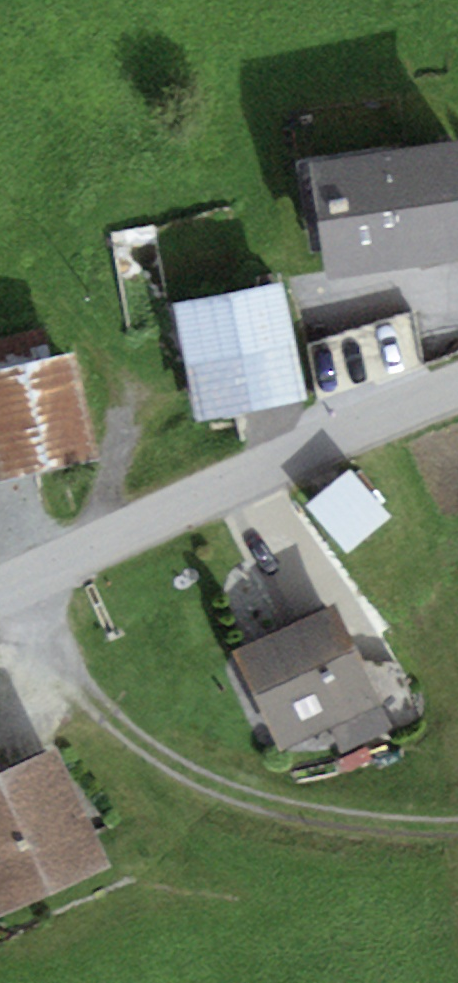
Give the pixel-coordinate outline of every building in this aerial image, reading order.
[(349,163),(361,269),(457,258),(457,151),(349,163)] [(304,296),(196,317),(218,432),(327,411),(304,296)] [(417,327),(321,354),(334,402),(431,375),(417,327)] [(0,380),(0,396),(16,482),(120,463),(101,361),(0,380)] [(379,484),(331,520),(363,563),(412,527),(379,484)] [(367,614),(261,656),(297,745),(403,702),(367,614)] [(19,738),(0,694),(0,746),(19,738)] [(0,794),(0,907),(7,925),(131,873),(83,759),(0,794)]
